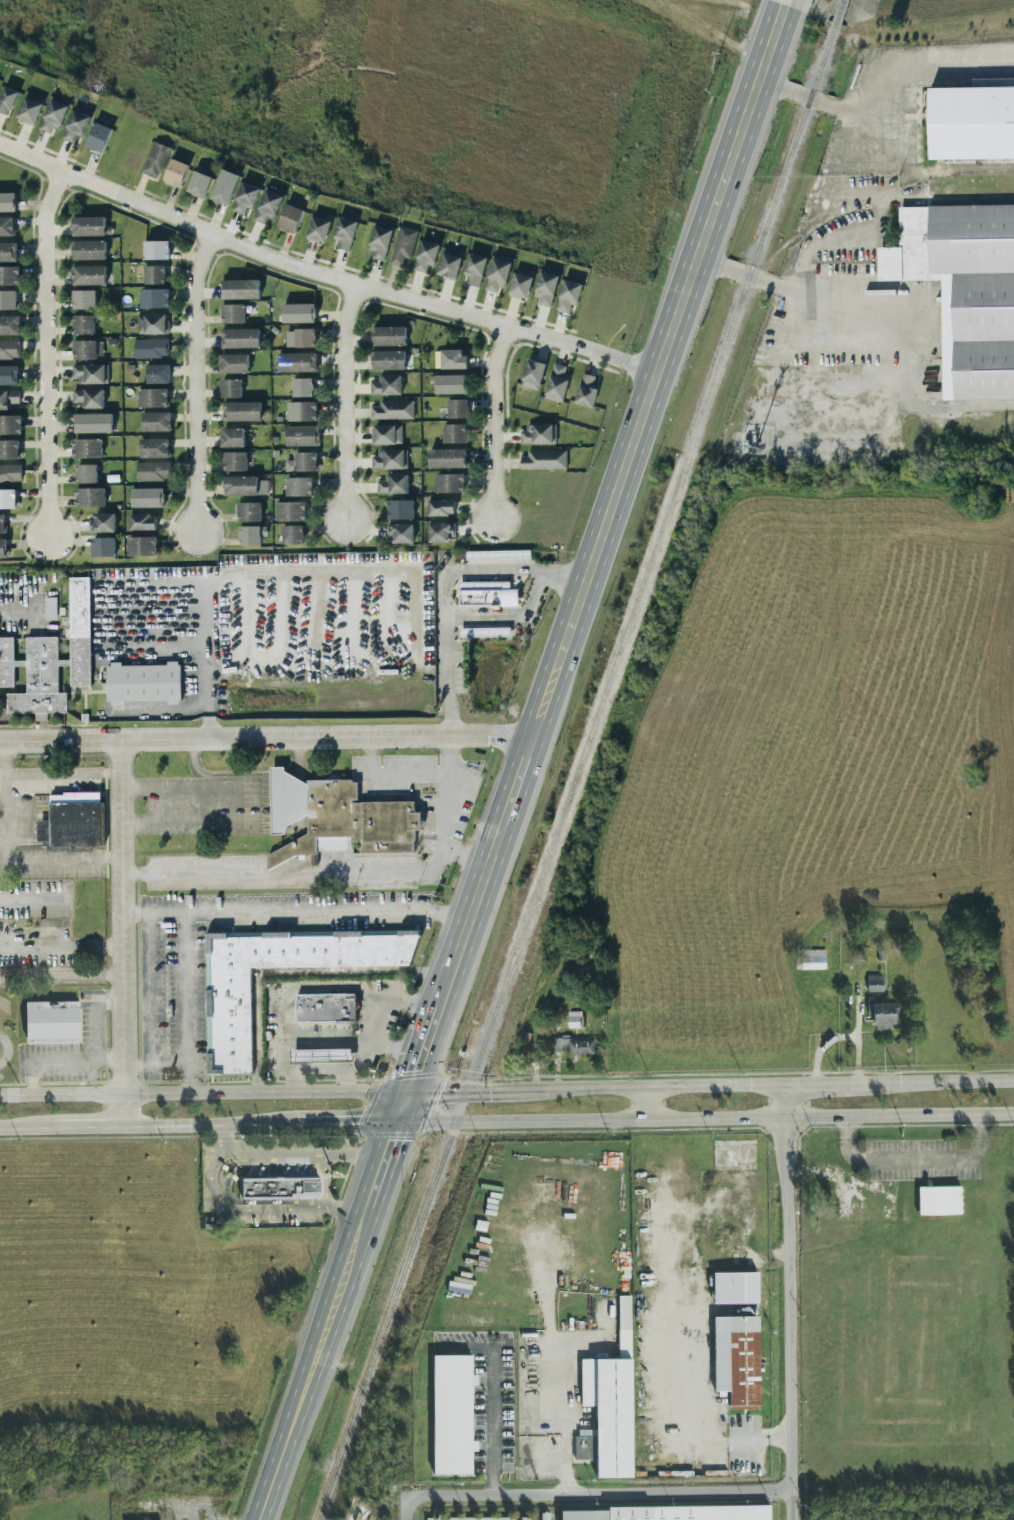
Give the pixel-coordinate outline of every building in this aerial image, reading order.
[(9,116),(19,92),(5,86),(0,97),(0,112),(9,116)] [(929,88),(929,159),(1013,159),(1013,87),(929,88)] [(34,126),(45,98),(27,91),(16,119),(34,126)] [(39,130),(57,135),(67,104),(49,98),(39,130)] [(74,143),(77,135),(83,138),(91,115),(71,109),(62,139),(74,143)] [(112,128),(95,122),(86,147),(103,153),(112,128)] [(171,148),(153,141),(140,173),(158,180),(171,148)] [(180,188),(189,165),(172,158),(163,181),(180,188)] [(228,206),(240,175),(221,169),(210,200),(228,206)] [(186,192),(204,198),(212,177),(194,170),(186,192)] [(247,207),(252,209),(261,188),(243,181),(231,210),(244,215),(247,207)] [(270,227),(284,195),(267,188),(253,219),(270,227)] [(16,212),(16,192),(0,193),(0,212),(16,212)] [(304,210),(287,203),(277,227),(294,234),(304,210)] [(1013,399),(1013,205),(899,206),(899,247),(877,248),(878,281),(941,280),(942,400),(1013,399)] [(325,243),(333,215),(314,210),(306,238),(325,243)] [(350,251),(357,221),(338,216),(333,239),(338,240),(336,248),(350,251)] [(14,236),(14,217),(0,217),(0,236),(14,236)] [(72,217),(73,236),(105,236),(104,217),(72,217)] [(393,228),(374,223),(367,250),(373,252),(371,258),(384,262),(393,228)] [(410,259),(418,230),(400,226),(390,264),(401,266),(403,257),(410,259)] [(413,270),(426,273),(428,265),(434,267),(440,244),(421,239),(413,270)] [(106,260),(105,240),(73,241),(73,260),(106,260)] [(144,241),(144,260),(169,259),(169,240),(144,241)] [(18,261),(17,243),(0,243),(0,262),(18,261)] [(437,276),(456,280),(463,251),(444,247),(437,276)] [(486,256),(467,253),(464,275),(468,276),(466,285),(481,287),(486,256)] [(483,289),(501,294),(511,260),(494,255),(483,289)] [(20,267),(0,266),(0,285),(20,285),(20,267)] [(73,285),(106,285),(106,266),(73,266),(73,285)] [(145,284),(165,284),(165,266),(145,266),(145,284)] [(528,300),(534,270),(515,267),(509,296),(528,300)] [(534,304),(552,308),(559,272),(540,269),(534,304)] [(260,279),(222,280),(223,299),(260,299),(260,279)] [(571,304),(576,306),(583,284),(564,279),(555,309),(569,313),(571,304)] [(170,308),(169,289),(141,289),(141,308),(170,308)] [(17,309),(17,290),(0,291),(0,309),(17,309)] [(96,291),(72,290),(72,308),(96,309),(96,291)] [(316,303),(283,304),(283,323),(316,322),(316,303)] [(245,323),(245,304),(222,305),(223,324),(245,323)] [(138,334),(169,334),(169,314),(138,315),(138,334)] [(94,334),(94,315),(73,315),(73,334),(94,334)] [(20,335),(20,316),(0,316),(0,335),(20,335)] [(406,327),(373,327),(373,345),(405,346),(406,327)] [(259,348),(259,329),(222,329),(222,348),(259,348)] [(286,330),(286,347),(316,347),(316,329),(286,330)] [(134,357),(168,358),(169,339),(134,339),(134,357)] [(102,340),(73,341),(73,359),(103,359),(102,340)] [(0,341),(0,359),(20,359),(20,341),(0,341)] [(465,349),(441,350),(441,369),(465,368),(465,349)] [(405,351),(372,351),(372,370),(405,370),(405,351)] [(279,372),(317,372),(317,353),(279,353),(279,372)] [(219,373),(248,373),(248,354),(219,355),(219,373)] [(545,362),(526,358),(521,386),(540,390),(545,362)] [(561,402),(571,368),(553,363),(544,397),(561,402)] [(72,365),(72,383),(108,382),(108,364),(72,365)] [(171,364),(147,365),(147,384),(171,383),(171,364)] [(18,366),(0,366),(0,385),(19,385),(18,366)] [(594,407),(599,377),(581,373),(575,403),(594,407)] [(370,395),(402,395),(401,375),(378,375),(378,381),(370,382),(370,395)] [(435,375),(435,394),(468,393),(468,375),(435,375)] [(313,378),(293,378),(293,397),(313,397),(313,378)] [(241,397),(241,379),(221,379),(221,398),(241,397)] [(139,407),(167,408),(168,389),(139,388),(139,407)] [(103,389),(72,390),(73,403),(82,403),(82,409),(104,408),(103,389)] [(20,409),(20,391),(0,390),(0,409),(20,409)] [(447,418),(468,418),(468,399),(447,399),(447,418)] [(414,418),(413,400),(379,401),(379,406),(371,406),(371,419),(414,418)] [(223,403),(224,421),(261,421),(260,402),(223,403)] [(289,421),(317,421),(317,402),(288,402),(289,421)] [(142,432),(171,432),(171,412),(142,413),(142,432)] [(112,413),(75,414),(75,433),(112,432),(112,413)] [(0,416),(0,435),(21,435),(22,416),(0,416)] [(373,445),(402,444),(402,424),(372,425),(373,445)] [(443,443),(466,443),(466,424),(443,424),(443,443)] [(553,424),(522,424),(522,444),(553,444),(553,424)] [(319,426),(286,427),(286,446),(319,446),(319,426)] [(244,447),(243,429),(221,429),(221,448),(244,447)] [(101,439),(73,439),(73,458),(102,458),(101,439)] [(140,439),(140,457),(169,457),(169,439),(140,439)] [(20,459),(19,440),(0,440),(0,459),(20,459)] [(404,449),(373,450),(374,469),(405,468),(404,449)] [(429,468),(466,468),(466,449),(429,449),(429,468)] [(521,470),(567,469),(566,450),(527,451),(528,456),(521,457),(521,470)] [(247,452),(224,452),(225,471),(247,471),(247,452)] [(294,453),(294,460),(285,460),(285,472),(317,471),(316,452),(294,453)] [(170,462),(137,462),(137,480),(170,480),(170,462)] [(22,482),(21,464),(0,465),(0,483),(22,482)] [(97,464),(76,465),(76,483),(97,483),(97,464)] [(407,474),(385,474),(385,480),(377,481),(377,494),(408,494),(407,474)] [(464,492),(464,474),(435,474),(436,493),(464,492)] [(258,476),(225,477),(225,496),(268,495),(268,480),(258,480),(258,476)] [(312,477),(287,477),(287,496),(312,496),(312,477)] [(105,507),(104,488),(76,488),(76,507),(105,507)] [(131,508),(164,507),(164,488),(131,489),(131,508)] [(0,490),(0,508),(16,508),(16,489),(0,490)] [(414,519),(413,500),(387,500),(387,519),(414,519)] [(428,501),(428,516),(455,515),(455,500),(428,501)] [(261,502),(238,503),(239,522),(262,521),(261,502)] [(305,502),(277,502),(277,521),(306,521),(305,502)] [(115,532),(116,514),(92,513),(91,532),(115,532)] [(156,530),(156,515),(130,515),(130,530),(156,530)] [(428,543),(451,542),(451,523),(428,524),(428,543)] [(414,542),(413,524),(386,524),(386,543),(414,542)] [(283,544),(304,544),(304,525),(283,526),(283,544)] [(240,526),(239,545),(261,545),(261,527),(240,526)] [(115,537),(91,538),(91,557),(115,557),(115,537)] [(128,556),(157,556),(157,537),(128,537),(128,556)] [(465,551),(465,560),(530,558),(530,550),(465,551)] [(91,685),(89,577),(68,577),(71,686),(91,685)] [(510,581),(458,582),(459,606),(518,605),(518,588),(510,588),(510,581)] [(45,598),(45,620),(57,619),(56,598),(45,598)] [(460,636),(510,637),(510,628),(460,628),(460,636)] [(66,692),(58,692),(58,666),(69,665),(68,660),(58,660),(57,636),(26,637),(27,660),(14,660),(13,637),(0,637),(0,687),(14,687),(14,667),(26,666),(27,693),(7,694),(7,714),(35,713),(35,721),(47,720),(47,713),(67,713),(66,692)] [(122,703),(181,701),(180,664),(121,665),(121,663),(106,664),(107,706),(122,706),(122,703)] [(414,853),(414,833),(421,829),(421,812),(415,812),(414,801),(357,802),(357,789),(352,780),(289,778),(283,767),(270,767),(271,835),(285,834),(285,827),(307,815),(308,834),(267,856),(267,871),(296,855),(311,855),(318,851),(351,851),(351,842),(360,842),(360,854),(414,853)] [(50,794),(51,848),(103,848),(103,793),(50,794)] [(49,820),(38,821),(38,841),(49,841),(49,820)] [(205,932),(206,1074),(251,1073),(250,970),(251,967),(410,965),(419,931),(414,929),(336,931),(334,931),(205,932)] [(825,951),(800,951),(800,971),(826,971),(825,951)] [(883,993),(883,976),(867,976),(867,993),(883,993)] [(356,1021),(355,993),(295,995),(296,1022),(356,1021)] [(893,1004),(879,1005),(879,1001),(867,1001),(868,1016),(874,1016),(874,1031),(894,1030),(893,1004)] [(26,1004),(26,1045),(79,1045),(79,1003),(26,1004)] [(580,1028),(580,1012),(568,1011),(567,1028),(580,1028)] [(569,1055),(593,1056),(594,1039),(553,1038),(553,1051),(569,1051),(569,1055)] [(290,1050),(291,1064),(351,1062),(351,1048),(290,1050)] [(240,1199),(319,1199),(319,1178),(240,1179),(240,1199)] [(960,1215),(960,1187),(918,1188),(918,1216),(960,1215)] [(757,1273),(711,1273),(712,1305),(757,1304),(757,1273)] [(631,1479),(630,1297),(617,1297),(618,1360),(580,1360),(580,1408),(595,1407),(595,1430),(575,1430),(576,1461),(596,1461),(596,1479),(631,1479)] [(713,1317),(714,1392),(729,1392),(729,1410),(759,1410),(757,1317),(713,1317)] [(470,1475),(471,1356),(433,1356),(432,1475),(470,1475)] [(560,1519),(769,1519),(769,1506),(560,1509),(560,1519)]
